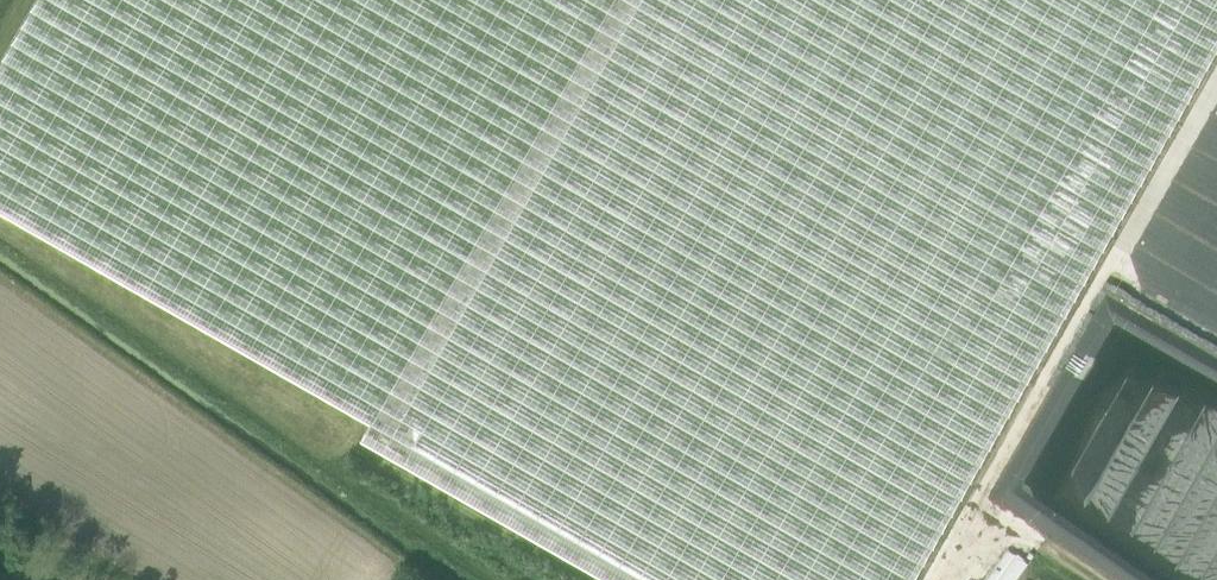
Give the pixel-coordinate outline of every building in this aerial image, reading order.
[(0,62),(0,210),(371,422),(362,439),(609,579),(915,579),(1085,281),(1216,50),(1216,0),(35,0),(0,62)]
